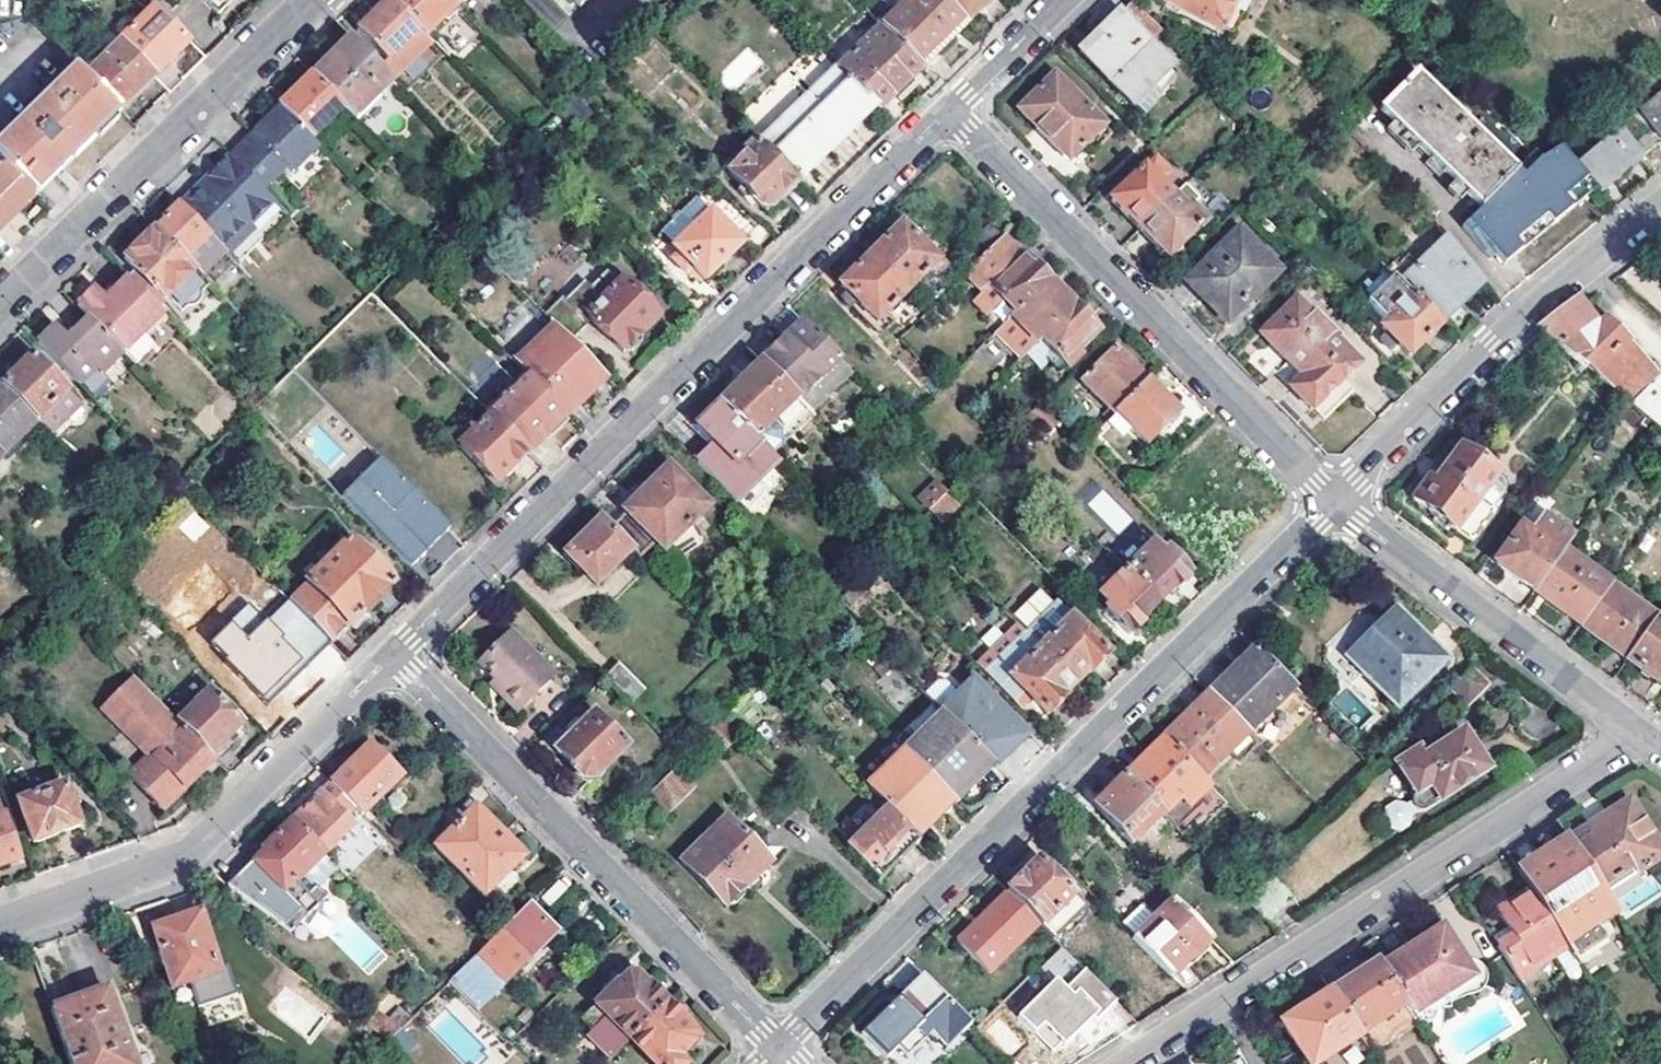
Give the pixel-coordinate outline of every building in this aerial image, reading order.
[(217,11),(228,0),(207,0),(217,11)] [(391,0),(389,0),(358,31),(389,63),(400,74),(433,43),(428,38),(391,0)] [(428,38),(459,7),(455,4),(451,0),(391,0),(428,38)] [(922,65),(964,24),(941,0),(905,0),(881,23),(922,65)] [(964,24),(988,0),(941,0),(964,24)] [(1164,6),(1217,32),(1219,29),(1234,0),(1167,0),(1164,6)] [(1219,29),(1232,36),(1250,0),(1234,0),(1219,29)] [(1152,84),(1172,65),(1142,35),(1155,23),(1133,1),(1121,13),(1120,11),(1079,51),(1119,91),(1138,71),(1152,84)] [(155,6),(120,40),(154,76),(190,41),(155,6)] [(837,66),(874,104),(878,108),(922,65),(881,23),(837,66)] [(76,65),(77,67),(120,110),(154,76),(120,40),(111,32),(76,65)] [(355,119),(393,81),(382,70),(351,38),(318,71),(313,75),(343,107),(355,119)] [(389,63),(382,70),(393,81),(400,74),(389,63)] [(836,65),(758,142),(796,180),(874,104),(837,66),(836,65)] [(1182,75),(1172,65),(1152,84),(1138,71),(1119,91),(1142,114),(1182,75)] [(120,110),(77,67),(0,142),(0,164),(32,196),(57,171),(120,110)] [(1477,210),(1514,171),(1417,68),(1379,105),(1477,210)] [(343,107),(313,75),(280,107),(317,146),(322,151),(328,146),(316,134),(343,107)] [(1082,146),(1103,125),(1054,75),(1020,109),(1069,160),(1082,146)] [(1660,139),(1660,85),(1660,83),(1648,94),(1653,99),(1636,114),(1660,140),(1660,139)] [(317,146),(280,107),(262,124),(264,126),(254,136),(252,134),(229,156),(261,189),(284,167),(290,173),(317,146)] [(1082,146),(1090,155),(1112,134),(1103,125),(1082,146)] [(1591,189),(1597,196),(1637,161),(1637,160),(1615,132),(1572,168),(1591,189)] [(1653,146),(1644,136),(1631,147),(1641,158),(1653,146)] [(767,208),(796,180),(758,142),(729,170),(767,208)] [(1514,171),(1477,210),(1464,222),(1500,265),(1591,189),(1572,168),(1555,149),(1537,163),(1531,156),(1514,171)] [(229,156),(180,205),(227,252),(228,253),(252,230),(249,226),(274,201),(261,189),(229,156)] [(1139,229),(1172,196),(1159,183),(1168,172),(1157,160),(1146,170),(1145,169),(1112,201),(1139,229)] [(32,196),(0,164),(0,227),(32,196)] [(1168,259),(1206,221),(1193,207),(1198,201),(1183,185),(1172,196),(1139,229),(1168,259)] [(697,222),(710,211),(703,204),(691,216),(697,222)] [(227,252),(180,205),(164,221),(166,224),(158,232),(198,272),(202,277),(227,252)] [(678,249),(690,262),(705,276),(741,244),(710,211),(697,222),(674,245),(678,249)] [(979,258),(1004,234),(989,219),(964,243),(979,258)] [(902,222),(872,251),(908,288),(926,270),(938,259),(902,222)] [(198,272),(158,232),(156,229),(125,260),(136,272),(129,279),(147,297),(154,290),(165,302),(198,272)] [(1276,273),(1238,233),(1188,282),(1226,321),(1276,273)] [(979,258),(965,271),(984,290),(989,285),(1015,311),(1048,280),(1004,234),(979,258)] [(1481,281),(1442,236),(1396,280),(1437,323),(1481,281)] [(690,262),(678,249),(671,256),(683,268),(690,262)] [(872,251),(841,282),(877,318),(908,288),(872,251)] [(938,259),(926,270),(934,278),(946,267),(938,259)] [(606,270),(590,286),(586,282),(566,302),(580,317),(586,312),(622,350),(625,347),(632,350),(641,341),(639,334),(657,316),(642,301),(650,294),(639,282),(631,289),(621,279),(618,282),(606,270)] [(1406,354),(1438,323),(1437,323),(1396,280),(1389,273),(1363,298),(1381,316),(1383,314),(1386,316),(1377,325),(1383,331),(1394,341),(1406,354)] [(165,315),(147,297),(129,279),(114,294),(103,283),(79,307),(92,320),(125,354),(136,366),(154,348),(143,337),(165,315)] [(1036,345),(1043,339),(1075,307),(1048,280),(1015,311),(1010,317),(1036,345)] [(542,311),(548,318),(554,324),(567,338),(584,321),(580,317),(566,302),(559,295),(542,311)] [(1333,339),(1311,317),(1293,298),(1260,330),(1300,372),(1288,383),(1311,406),(1312,404),(1340,377),(1356,362),(1333,339)] [(1660,428),(1660,379),(1623,341),(1625,339),(1604,318),(1595,329),(1587,319),(1590,318),(1575,298),(1536,328),(1660,428)] [(1075,307),(1043,339),(1067,364),(1080,352),(1077,350),(1097,330),(1075,307)] [(1317,310),(1311,317),(1333,339),(1340,333),(1317,310)] [(509,356),(515,363),(554,324),(548,318),(509,356)] [(39,344),(81,387),(98,371),(102,376),(125,354),(92,320),(71,340),(57,326),(39,344)] [(761,360),(797,396),(838,358),(802,321),(761,360)] [(524,372),(565,414),(604,376),(567,338),(554,324),(515,363),(524,372)] [(1394,341),(1383,331),(1377,337),(1387,348),(1394,341)] [(1113,412),(1115,410),(1146,380),(1115,347),(1081,379),(1113,412)] [(37,421),(48,433),(77,403),(67,393),(66,391),(56,380),(45,370),(34,358),(30,360),(27,357),(15,368),(18,372),(3,387),(37,421)] [(810,410),(851,371),(838,358),(797,396),(810,410)] [(755,436),(778,415),(797,396),(761,360),(720,399),(755,436)] [(51,364),(45,370),(56,380),(60,375),(51,364)] [(108,381),(102,376),(98,371),(81,387),(90,397),(108,381)] [(489,414),(527,452),(565,414),(524,372),(486,410),(489,414)] [(1340,377),(1312,404),(1323,416),(1351,388),(1340,377)] [(1178,412),(1146,380),(1115,410),(1129,425),(1146,442),(1178,412)] [(0,384),(0,456),(37,421),(3,387),(0,384)] [(797,396),(778,415),(795,432),(814,414),(810,410),(797,396)] [(715,443),(697,460),(736,499),(778,459),(755,436),(720,399),(695,423),(715,443)] [(1047,436),(1062,421),(1041,400),(1026,416),(1047,436)] [(1113,412),(1106,418),(1120,433),(1129,425),(1115,410),(1113,412)] [(496,484),(527,452),(489,414),(458,445),(496,484)] [(1427,477),(1412,498),(1435,515),(1432,520),(1445,530),(1449,526),(1470,541),(1493,511),(1475,497),(1494,473),(1457,445),(1430,479),(1427,477)] [(348,472),(332,487),(409,566),(425,551),(416,542),(440,519),(377,455),(353,478),(348,472)] [(668,466),(608,523),(632,547),(639,554),(656,538),(663,546),(706,505),(668,466)] [(920,498),(931,509),(932,508),(943,497),(946,495),(935,483),(920,498)] [(1117,534),(1133,519),(1102,488),(1087,503),(1117,534)] [(952,506),(943,497),(932,508),(940,518),(952,506)] [(608,523),(602,516),(565,552),(595,582),(632,547),(608,523)] [(440,519),(416,542),(425,551),(448,528),(440,519)] [(1533,589),(1558,554),(1519,525),(1494,559),(1533,589)] [(348,540),(287,598),(291,602),(330,642),(331,643),(391,585),(348,540)] [(1149,543),(1122,568),(1154,601),(1169,588),(1170,590),(1187,574),(1163,549),(1158,553),(1149,543)] [(1607,580),(1563,547),(1558,554),(1533,589),(1577,622),(1607,580)] [(1140,615),(1154,601),(1122,568),(1095,594),(1105,604),(1103,608),(1127,633),(1143,618),(1140,615)] [(1655,616),(1607,580),(1577,622),(1625,658),(1655,616)] [(1040,586),(1012,614),(1026,629),(1055,601),(1040,586)] [(326,638),(291,602),(269,623),(247,600),(227,620),(229,622),(209,641),(225,657),(223,659),(265,704),(288,682),(283,676),(300,660),(301,662),(326,638)] [(1420,640),(1425,635),(1395,605),(1347,651),(1364,669),(1399,705),(1441,663),(1420,640)] [(1655,616),(1625,658),(1656,681),(1660,674),(1660,607),(1655,616)] [(154,642),(163,633),(145,615),(136,623),(154,642)] [(1039,646),(1073,680),(1084,669),(1087,672),(1105,654),(1069,617),(1039,646)] [(499,691),(516,710),(551,675),(510,633),(480,661),(494,675),(504,686),(499,691)] [(1446,658),(1425,635),(1420,640),(1441,663),(1446,658)] [(301,662),(300,660),(283,676),(288,682),(330,642),(326,638),(301,662)] [(326,646),(283,690),(296,702),(339,658),(326,646)] [(1039,646),(1008,675),(1045,713),(1062,696),(1060,694),(1073,680),(1039,646)] [(1247,731),(1248,732),(1293,688),(1253,647),(1208,691),(1247,731)] [(1337,661),(1333,665),(1350,683),(1364,669),(1347,651),(1337,661)] [(619,661),(604,677),(630,704),(646,689),(619,661)] [(1470,665),(1449,686),(1468,704),(1488,684),(1470,665)] [(136,675),(103,707),(130,735),(132,734),(148,751),(129,769),(164,805),(215,756),(178,718),(136,675)] [(504,686),(494,675),(488,680),(499,691),(504,686)] [(990,759),(994,764),(1025,734),(972,680),(959,693),(946,679),(938,679),(924,692),(945,713),(990,759)] [(1293,688),(1248,732),(1254,738),(1299,695),(1293,688)] [(178,718),(215,756),(229,743),(224,738),(238,724),(207,690),(178,718)] [(1161,737),(1199,776),(1226,750),(1247,731),(1208,691),(1161,737)] [(627,747),(594,713),(557,750),(590,783),(627,747)] [(945,713),(906,751),(951,798),(990,759),(945,713)] [(1448,727),(1440,733),(1445,741),(1454,736),(1448,727)] [(1445,741),(1440,733),(1397,760),(1417,792),(1431,783),(1441,799),(1489,769),(1464,730),(1454,736),(1445,741)] [(1247,731),(1226,750),(1238,763),(1259,743),(1254,738),(1248,732),(1247,731)] [(1123,774),(1160,812),(1162,813),(1177,798),(1186,807),(1208,785),(1199,776),(1161,737),(1123,774)] [(369,744),(331,781),(361,812),(399,775),(369,744)] [(951,798),(906,751),(868,789),(877,799),(906,828),(923,811),(930,818),(951,798)] [(693,786),(677,770),(652,794),(668,810),(693,786)] [(1130,842),(1160,812),(1123,774),(1093,803),(1130,842)] [(351,821),(361,812),(331,781),(291,819),(323,852),(353,824),(351,821)] [(66,783),(18,801),(33,841),(80,825),(73,806),(81,803),(75,789),(68,791),(66,783)] [(1431,783),(1417,792),(1427,807),(1441,799),(1431,783)] [(1177,798),(1162,813),(1175,827),(1191,812),(1186,807),(1177,798)] [(1403,798),(1383,810),(1397,832),(1417,820),(1403,798)] [(877,879),(917,840),(913,836),(906,828),(877,799),(861,816),(869,824),(859,834),(846,847),(877,879)] [(1570,836),(1605,892),(1660,856),(1660,851),(1629,799),(1597,819),(1570,836)] [(475,808),(435,846),(482,894),(521,857),(475,808)] [(913,836),(930,818),(923,811),(906,828),(913,836)] [(21,858),(5,815),(0,817),(0,866),(21,858)] [(757,846),(728,816),(683,861),(726,907),(730,903),(741,907),(749,898),(747,886),(771,862),(770,858),(780,849),(767,836),(757,846)] [(851,826),(859,834),(869,824),(861,816),(851,826)] [(312,889),(336,866),(323,852),(291,819),(251,858),(231,878),(285,934),(321,898),(312,889)] [(1521,868),(1532,887),(1567,943),(1596,925),(1617,912),(1605,892),(1570,836),(1521,868)] [(1036,860),(1005,890),(1037,922),(1051,936),(1082,906),(1036,860)] [(1512,963),(1519,973),(1567,943),(1532,887),(1500,907),(1510,924),(1494,934),(1512,963)] [(988,971),(1037,922),(1005,890),(957,937),(988,971)] [(1123,926),(1168,971),(1186,954),(1191,958),(1193,956),(1211,939),(1172,899),(1154,917),(1143,906),(1123,926)] [(555,931),(527,903),(487,942),(447,981),(447,982),(474,1010),(555,931)] [(201,912),(151,928),(170,989),(220,974),(201,912)] [(1603,935),(1596,925),(1567,943),(1574,953),(1603,935)] [(1441,928),(1384,965),(1414,1009),(1470,973),(1462,960),(1441,928)] [(1168,971),(1172,975),(1191,958),(1186,954),(1168,971)] [(1414,1009),(1384,965),(1380,958),(1333,989),(1362,1035),(1373,1052),(1391,1041),(1394,1029),(1417,1014),(1414,1009)] [(1462,960),(1470,973),(1414,1009),(1417,1014),(1421,1019),(1443,1006),(1464,998),(1472,995),(1478,994),(1482,991),(1485,987),(1486,982),(1486,978),(1486,974),(1485,971),(1482,968),(1478,965),(1474,963),(1469,961),(1462,960)] [(1114,1000),(1084,970),(1065,986),(1056,977),(1017,1015),(1033,1032),(1047,1019),(1056,1027),(1068,1039),(1092,1016),(1095,1019),(1114,1000)] [(970,1021),(922,972),(861,1033),(886,1059),(897,1047),(908,1057),(924,1042),(921,1038),(929,1031),(943,1047),(970,1021)] [(614,983),(578,1018),(590,1031),(605,1017),(627,1039),(665,1003),(647,984),(645,985),(636,975),(624,975),(615,985),(614,983)] [(52,1009),(72,1063),(136,1063),(108,989),(52,1009)] [(1333,989),(1285,1020),(1313,1063),(1316,1063),(1323,1060),(1360,1036),(1362,1035),(1333,989)] [(665,1003),(627,1039),(611,1054),(621,1063),(625,1063),(638,1051),(651,1063),(682,1063),(676,1057),(691,1042),(693,1034),(680,1021),(682,1020),(665,1003)] [(396,1009),(384,1020),(397,1030),(408,1020),(396,1009)] [(374,1012),(364,1025),(386,1041),(397,1030),(384,1020),(374,1012)] [(1047,1019),(1033,1032),(1042,1041),(1056,1027),(1047,1019)] [(1323,1060),(1326,1063),(1356,1063),(1371,1054),(1360,1036),(1323,1060)]
